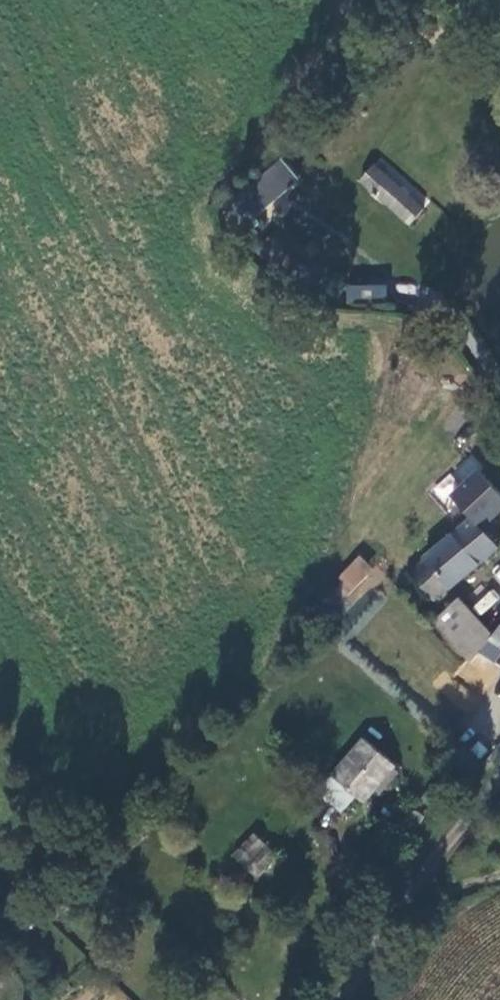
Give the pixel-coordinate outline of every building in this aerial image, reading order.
[(236,193),(239,197),(247,208),(285,175),(274,161),(236,193)] [(408,223),(422,208),(376,167),(363,183),(408,223)] [(247,208),(239,197),(225,207),(245,232),(259,222),(247,208)] [(345,284),(345,300),(386,301),(386,285),(345,284)] [(481,438),(458,461),(485,491),(499,477),(499,458),(481,438)] [(437,600),(498,548),(471,518),(411,570),(437,600)] [(327,585),(349,608),(382,577),(359,554),(327,585)] [(498,565),(490,575),(499,583),(499,567),(498,565)] [(494,585),(468,602),(486,629),(499,619),(499,593),(494,585)] [(460,600),(430,626),(469,666),(493,637),(460,600)] [(493,637),(469,666),(467,669),(489,684),(499,668),(499,629),(493,637)] [(396,764),(365,737),(332,773),(363,801),(396,764)] [(257,881),(281,858),(255,831),(231,854),(257,881)]
